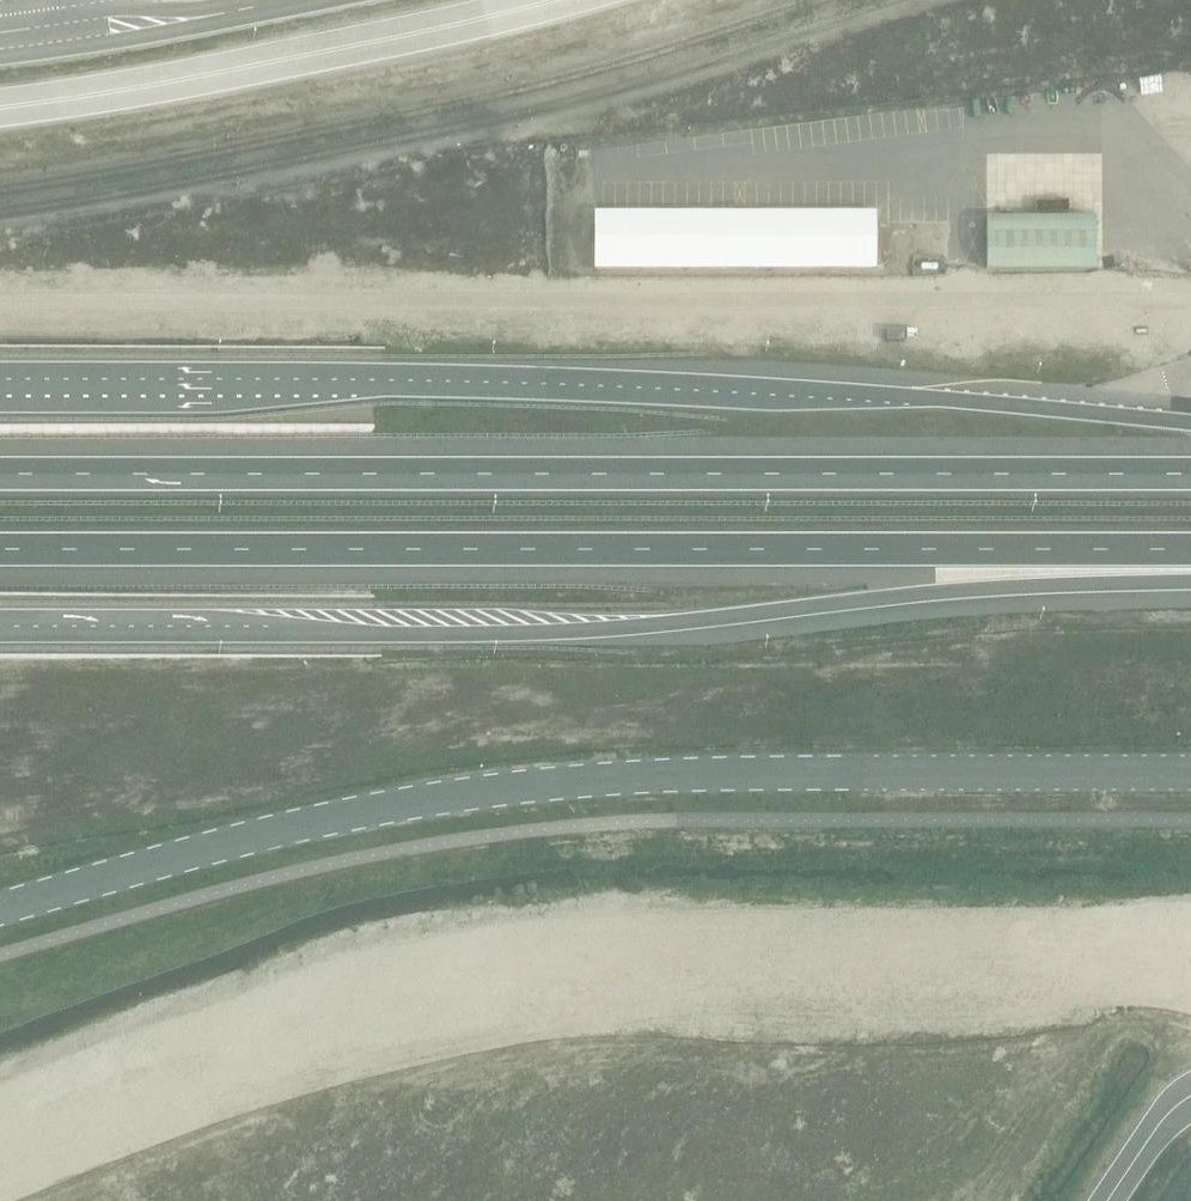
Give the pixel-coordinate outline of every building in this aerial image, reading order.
[(596,267),(878,267),(878,208),(596,208),(596,267)] [(1097,214),(987,215),(988,269),(1098,267),(1097,214)] [(904,342),(905,330),(886,330),(886,342),(904,342)]
